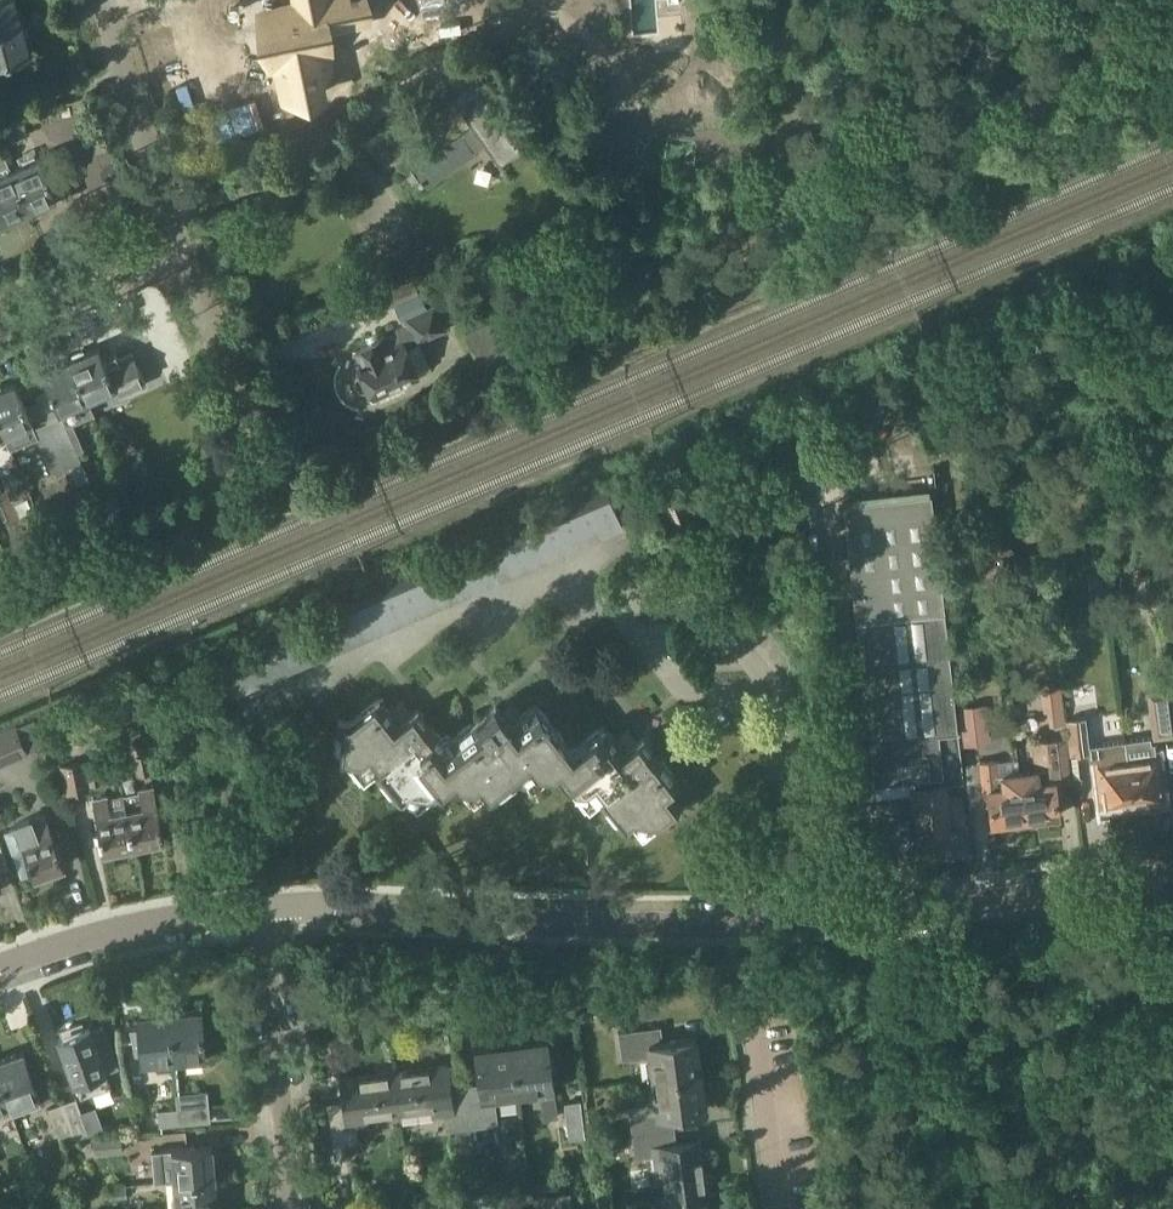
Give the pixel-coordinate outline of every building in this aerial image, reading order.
[(25,24),(18,0),(0,0),(0,30),(25,24)] [(268,17),(274,40),(282,38),(296,88),(340,75),(329,36),(347,30),(339,2),(316,8),(314,0),(302,0),(289,4),(291,11),(268,17)] [(0,30),(0,64),(33,55),(25,24),(0,30)] [(453,97),(473,124),(486,141),(500,161),(526,143),(481,79),(453,97)] [(0,102),(0,119),(24,112),(19,97),(0,102)] [(29,130),(24,112),(0,119),(0,138),(29,130)] [(486,141),(473,124),(412,167),(426,186),(477,152),(475,149),(486,141)] [(41,157),(40,155),(11,168),(29,211),(71,192),(54,151),(41,157)] [(2,223),(29,211),(11,168),(0,172),(0,219),(2,223)] [(421,293),(414,278),(379,293),(386,308),(421,293)] [(380,396),(381,400),(406,389),(404,385),(421,377),(419,373),(432,368),(420,341),(448,329),(436,303),(401,320),(404,327),(353,350),(362,371),(357,374),(355,380),(356,385),(359,389),(365,391),(370,389),(374,399),(380,396)] [(480,367),(516,350),(500,315),(464,332),(480,367)] [(99,345),(69,357),(94,414),(96,413),(90,400),(116,388),(119,396),(148,383),(133,350),(107,361),(99,345)] [(61,414),(47,420),(68,467),(75,464),(83,461),(78,451),(86,448),(75,422),(94,414),(69,357),(42,369),(54,397),(60,411),(61,413),(61,414)] [(35,426),(16,381),(0,388),(0,423),(6,436),(11,448),(38,436),(34,426),(35,426)] [(38,436),(54,473),(68,467),(47,420),(35,426),(34,426),(38,436)] [(670,497),(675,509),(688,504),(682,491),(670,497)] [(964,782),(947,636),(931,493),(844,503),(857,618),(875,782),(913,778),(914,786),(913,786),(918,830),(949,827),(949,822),(964,820),(962,794),(952,795),(951,783),(964,782)] [(606,536),(625,528),(611,495),(592,503),(606,536)] [(574,511),(588,544),(606,536),(592,503),(574,511)] [(554,520),(568,552),(588,544),(574,511),(554,520)] [(568,552),(554,520),(538,526),(552,559),(568,552)] [(552,559),(538,526),(520,534),(534,567),(552,559)] [(534,567),(520,534),(502,542),(517,574),(534,567)] [(1099,539),(1093,540),(1097,567),(1103,566),(1099,539)] [(517,574),(502,542),(485,549),(499,582),(517,574)] [(392,628),(378,596),(360,603),(374,636),(392,628)] [(374,636),(360,603),(342,611),(356,644),(374,636)] [(1046,724),(1066,722),(1061,683),(1042,685),(1046,724)] [(1172,735),(1172,685),(1147,688),(1153,737),(1172,735)] [(597,797),(619,825),(629,817),(644,835),(663,819),(660,815),(679,799),(668,785),(676,779),(640,734),(635,738),(626,727),(612,738),(601,724),(570,750),(532,703),(518,714),(508,701),(496,710),(492,704),(448,740),(443,735),(438,739),(414,708),(409,713),(400,702),(386,713),(375,699),(347,722),(335,720),(331,756),(344,757),(340,761),(357,782),(371,771),(394,799),(403,792),(414,806),(452,775),(472,799),(486,788),(493,797),(521,775),(528,785),(555,764),(588,805),(597,797)] [(964,743),(990,741),(986,702),(960,705),(964,743)] [(1087,714),(1067,716),(1071,754),(1089,752),(1090,760),(1098,759),(1100,777),(1099,777),(1101,795),(1103,795),(1104,804),(1118,802),(1119,807),(1133,805),(1127,759),(1126,747),(1125,743),(1125,739),(1090,744),(1087,714)] [(17,722),(0,730),(0,764),(30,752),(28,749),(46,742),(35,717),(18,724),(17,722)] [(1021,784),(1025,818),(1059,814),(1056,786),(1060,786),(1059,779),(1072,778),(1067,736),(1034,740),(1038,769),(1019,771),(1021,784)] [(173,739),(133,746),(138,774),(178,767),(173,739)] [(1157,739),(1125,743),(1126,747),(1127,759),(1133,805),(1147,803),(1146,799),(1161,796),(1160,788),(1166,787),(1164,768),(1158,769),(1156,755),(1160,754),(1158,739),(1157,739)] [(1082,777),(1079,753),(1071,754),(1073,778),(1082,777)] [(87,764),(86,759),(61,763),(65,794),(92,791),(91,783),(103,781),(100,762),(87,764)] [(1025,818),(1021,784),(1019,771),(997,774),(996,760),(981,762),(984,795),(990,795),(993,822),(1025,818)] [(140,788),(140,789),(123,792),(133,844),(165,838),(155,785),(140,788)] [(108,795),(108,794),(94,797),(104,850),(133,844),(123,792),(108,795)] [(46,814),(32,819),(17,825),(21,835),(22,839),(32,868),(36,877),(67,866),(64,858),(46,814)] [(9,865),(0,840),(0,868),(9,865)] [(207,1054),(202,1008),(170,1011),(174,1057),(207,1054)] [(145,1065),(156,1063),(156,1066),(159,1069),(175,1067),(174,1057),(170,1011),(139,1014),(141,1031),(132,1032),(137,1053),(143,1053),(145,1065)] [(622,1027),(626,1055),(650,1052),(653,1074),(706,1067),(701,1032),(662,1037),(660,1022),(622,1027)] [(58,1036),(74,1082),(76,1082),(81,1097),(112,1086),(107,1071),(108,1070),(92,1023),(58,1036)] [(518,1092),(541,1089),(545,1118),(559,1116),(554,1074),(552,1074),(547,1035),(511,1040),(518,1092)] [(465,1085),(469,1119),(470,1123),(498,1119),(495,1095),(518,1092),(511,1040),(475,1045),(480,1083),(465,1085)] [(24,1050),(0,1058),(0,1080),(9,1104),(27,1098),(29,1102),(41,1098),(37,1087),(30,1066),(24,1050)] [(431,1103),(431,1109),(443,1107),(445,1122),(469,1119),(465,1085),(450,1087),(446,1058),(392,1065),(397,1107),(431,1103)] [(338,1072),(342,1101),(327,1103),(331,1137),(356,1134),(354,1119),(366,1117),(365,1111),(397,1107),(392,1065),(338,1072)] [(653,1074),(657,1098),(632,1101),(636,1130),(640,1129),(674,1124),(672,1109),(711,1104),(706,1067),(653,1074)] [(9,1104),(0,1080),(0,1107),(9,1104)] [(209,1090),(178,1093),(179,1108),(210,1105),(209,1090)] [(61,1102),(73,1136),(90,1135),(78,1096),(61,1102)] [(52,1125),(55,1135),(58,1134),(60,1138),(73,1136),(61,1102),(48,1107),(54,1124),(52,1125)] [(210,1105),(179,1108),(160,1110),(161,1125),(212,1120),(210,1105)] [(658,1152),(660,1164),(666,1163),(670,1196),(712,1190),(705,1136),(676,1140),(674,1124),(640,1129),(643,1154),(658,1152)] [(122,1132),(94,1134),(95,1154),(124,1151),(122,1132)] [(213,1144),(209,1144),(172,1147),(175,1180),(216,1176),(213,1144)] [(218,1207),(216,1176),(175,1180),(178,1208),(199,1208),(218,1207)] [(126,1184),(110,1186),(111,1199),(128,1197),(126,1184)] [(712,1190),(670,1196),(672,1208),(715,1208),(712,1190)] [(535,1195),(536,1208),(571,1208),(574,1208),(572,1191),(535,1195)]
